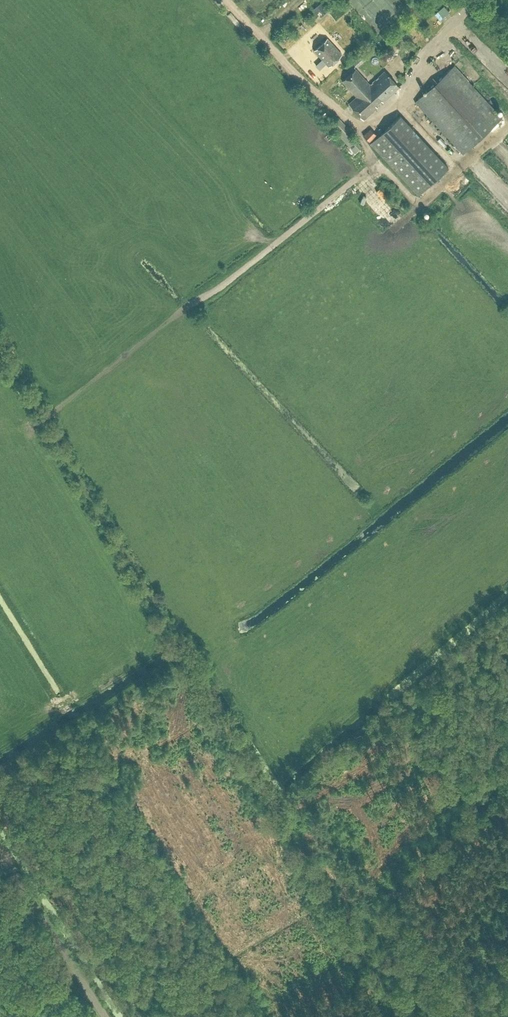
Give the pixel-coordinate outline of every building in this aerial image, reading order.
[(318,0),(307,10),(315,18),(326,8),(318,0)] [(447,1),(434,14),(441,19),(453,8),(447,1)] [(328,66),(342,54),(327,37),(314,50),(322,59),(315,65),(319,69),(326,63),(328,66)] [(463,153),(501,117),(453,65),(415,101),(463,153)] [(357,96),(349,103),(364,119),(377,106),(375,104),(381,99),(383,101),(399,87),(384,71),(370,84),(356,68),(342,81),(357,96)] [(418,194),(448,166),(400,115),(371,142),(418,194)] [(370,128),(363,134),(369,141),(377,134),(370,128)] [(397,209),(389,203),(379,217),(388,223),(397,209)]
